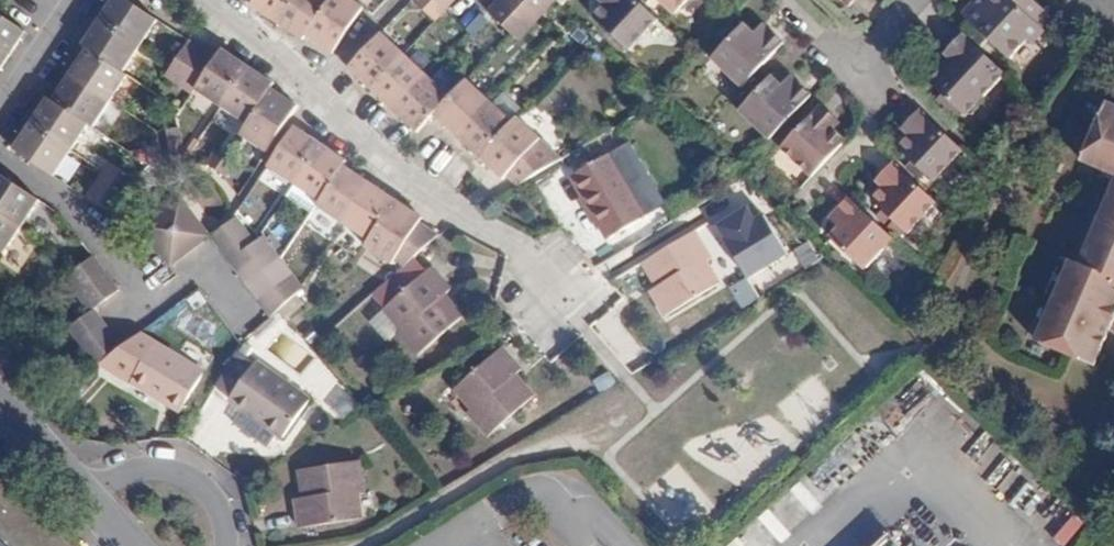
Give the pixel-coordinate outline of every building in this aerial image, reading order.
[(105,15),(144,41),(161,16),(138,0),(115,0),(105,15)] [(284,0),(244,0),(242,3),(270,21),(284,0)] [(270,21),(290,35),(293,29),(301,33),(323,0),(284,0),(270,21)] [(357,0),(323,0),(301,33),(329,50),(360,2),(357,0)] [(421,12),(432,0),(412,0),(410,1),(421,12)] [(421,12),(433,22),(454,0),(432,0),(421,12)] [(497,0),(494,0),(485,10),(517,40),(528,29),(497,0)] [(528,29),(540,16),(523,0),(497,0),(528,29)] [(540,16),(554,0),(523,0),(540,16)] [(635,0),(601,0),(600,1),(603,4),(592,18),(627,50),(656,19),(635,0)] [(669,14),(682,0),(654,0),(669,14)] [(848,8),(855,0),(840,0),(848,8)] [(961,18),(1005,59),(1024,40),(1029,45),(1043,32),(1033,22),(1042,12),(1030,0),(987,0),(977,10),(973,6),(961,18)] [(477,35),(487,18),(470,8),(460,24),(477,35)] [(144,41),(105,15),(87,41),(92,43),(126,67),(144,41)] [(10,57),(25,34),(0,18),(0,50),(10,57)] [(709,57),(740,87),(783,43),(771,34),(765,36),(756,28),(751,32),(741,24),(709,57)] [(352,73),(370,90),(402,56),(379,34),(351,62),(357,68),(352,73)] [(1004,74),(962,34),(943,55),(949,61),(929,84),(964,117),(971,118),(977,112),(977,103),(1004,74)] [(185,77),(208,45),(195,37),(173,69),(185,77)] [(92,43),(76,66),(115,93),(131,70),(126,67),(92,43)] [(197,86),(220,53),(208,45),(185,77),(173,69),(169,74),(194,90),(197,86)] [(197,86),(223,104),(249,67),(223,48),(220,53),(197,86)] [(10,57),(0,50),(0,72),(10,57)] [(398,105),(425,76),(402,56),(370,90),(385,105),(391,99),(398,105)] [(115,93),(76,66),(58,92),(93,116),(98,119),(115,93)] [(249,67),(223,104),(249,122),(273,89),(275,85),(249,67)] [(737,109),(769,138),(810,94),(795,81),(790,88),(782,80),(778,84),(768,75),(737,109)] [(448,98),(425,76),(398,105),(403,110),(398,116),(416,132),(431,116),(448,98)] [(461,132),(488,103),(463,81),(448,98),(431,116),(451,133),(456,127),(461,132)] [(55,89),(38,113),(76,140),(93,116),(58,92),(55,89)] [(294,103),(273,89),(249,122),(242,135),(263,149),(294,103)] [(1075,261),(1066,258),(1031,337),(1091,364),(1113,311),(1113,106),(1102,101),(1077,159),(1113,174),(1075,261)] [(509,122),(488,103),(461,132),(468,138),(462,144),(478,157),(509,122)] [(821,105),(780,147),(810,177),(844,141),(833,129),(840,123),(821,105)] [(960,151),(917,110),(900,129),(907,137),(896,149),(931,182),(960,151)] [(76,140),(38,113),(21,138),(59,165),(76,140)] [(509,122),(478,157),(496,175),(500,171),(515,187),(542,171),(524,153),(537,139),(514,117),(509,122)] [(293,175),(321,135),(307,124),(302,132),(294,127),(271,160),(293,175)] [(184,125),(171,125),(173,160),(185,160),(184,125)] [(321,135),(293,175),(320,193),(343,159),(345,154),(321,135)] [(160,144),(150,145),(150,163),(161,162),(160,144)] [(217,171),(227,157),(218,151),(209,165),(217,171)] [(606,154),(568,175),(584,204),(578,207),(590,229),(596,225),(604,239),(641,218),(606,154)] [(95,185),(105,193),(126,163),(115,155),(95,185)] [(227,157),(217,171),(226,176),(235,163),(227,157)] [(316,200),(344,219),(367,185),(360,181),(365,174),(343,159),(320,193),(316,200)] [(935,203),(891,162),(874,181),(881,187),(869,200),(906,234),(935,203)] [(126,163),(105,193),(117,201),(138,171),(126,163)] [(16,227),(34,200),(4,180),(0,186),(0,216),(16,227)] [(374,189),(367,185),(344,219),(370,238),(399,200),(378,184),(374,189)] [(180,198),(141,229),(174,269),(212,237),(180,198)] [(890,240),(847,199),(834,213),(840,218),(832,225),(837,230),(828,240),(861,272),(890,240)] [(370,238),(368,241),(400,264),(412,254),(436,234),(417,221),(418,213),(399,200),(370,238)] [(754,200),(714,225),(746,278),(787,254),(754,200)] [(0,216),(0,252),(16,227),(0,216)] [(213,239),(222,251),(249,231),(240,219),(213,239)] [(249,231),(222,251),(233,264),(259,245),(256,240),(249,231)] [(233,264),(245,279),(279,251),(264,234),(256,240),(259,245),(233,264)] [(649,282),(667,314),(719,285),(705,261),(699,264),(686,240),(631,269),(641,287),(649,282)] [(101,243),(89,252),(116,290),(128,282),(101,243)] [(255,291),(289,264),(279,251),(245,279),(255,291)] [(74,262),(101,301),(116,290),(89,252),(74,262)] [(408,273),(378,298),(405,335),(402,338),(417,359),(465,323),(447,299),(452,295),(435,272),(430,276),(420,263),(408,273)] [(255,291),(265,304),(299,276),(289,264),(255,291)] [(299,276),(265,304),(275,317),(310,290),(299,276)] [(83,332),(110,312),(101,301),(74,321),(83,332)] [(83,332),(93,346),(120,326),(110,312),(83,332)] [(120,326),(93,346),(101,358),(129,337),(120,326)] [(197,365),(146,338),(125,377),(176,404),(197,365)] [(211,377),(226,387),(224,390),(281,424),(305,384),(248,350),(246,354),(232,345),(211,377)] [(460,411),(477,432),(524,394),(507,373),(513,368),(494,345),(447,383),(465,406),(460,411)] [(354,460),(296,468),(298,488),(289,489),(294,524),(356,515),(352,490),(358,489),(354,460)] [(0,466),(0,545),(73,545),(0,466)] [(1056,537),(1065,545),(1084,524),(1075,516),(1056,537)] [(867,545),(905,545),(889,527),(867,545)] [(728,545),(745,545),(738,538),(728,545)]
